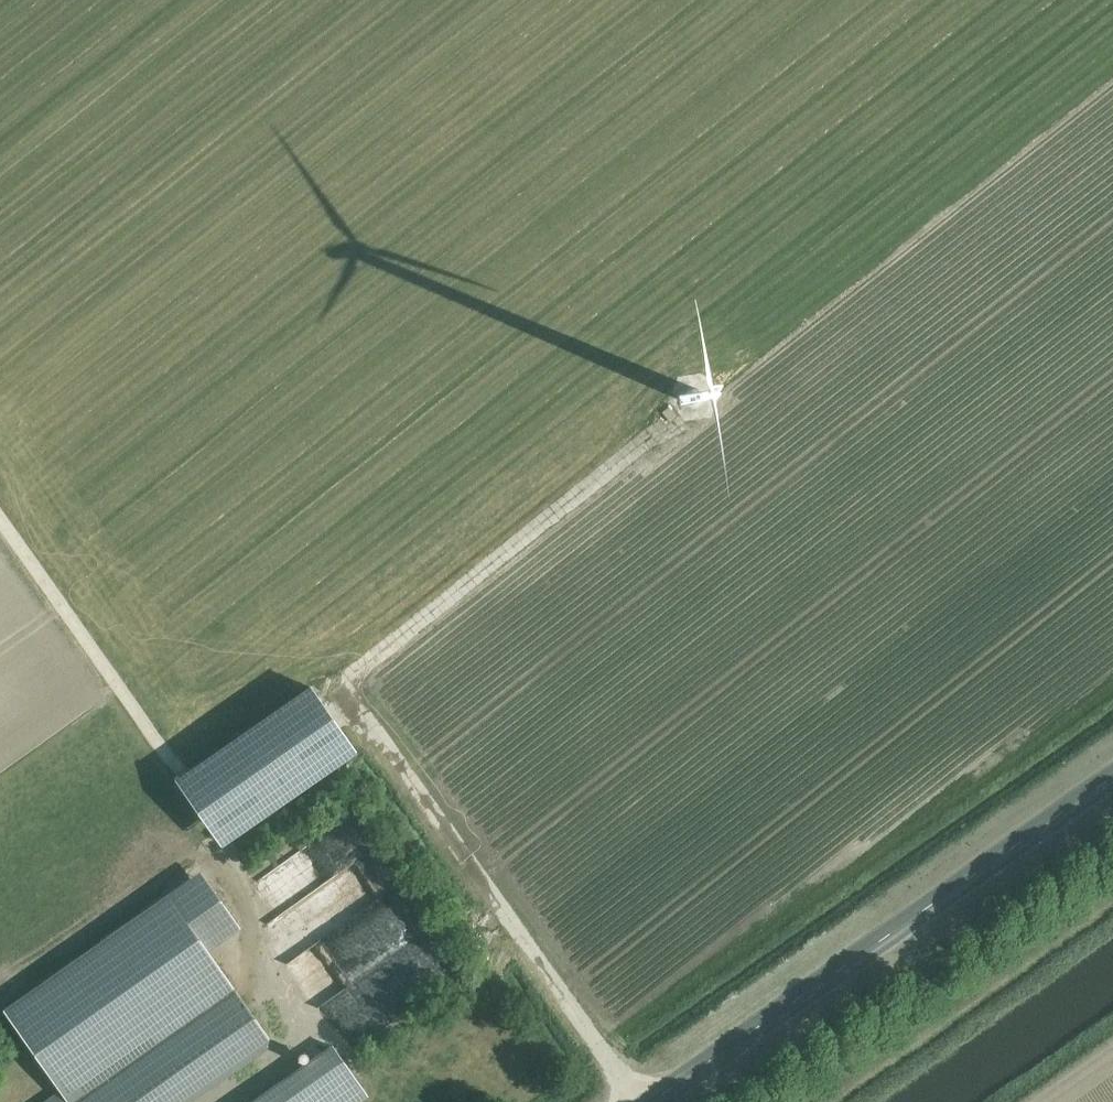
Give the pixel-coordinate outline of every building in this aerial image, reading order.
[(226,847),(242,835),(360,753),(358,750),(350,739),(325,703),(314,688),(191,774),(180,781),(224,844),(226,847)] [(46,1101),(192,1101),(265,1050),(266,1036),(208,953),(211,939),(235,922),(207,882),(11,1021),(61,1091),(46,1101)] [(367,1097),(332,1046),(253,1101),(360,1101),(367,1097)]
